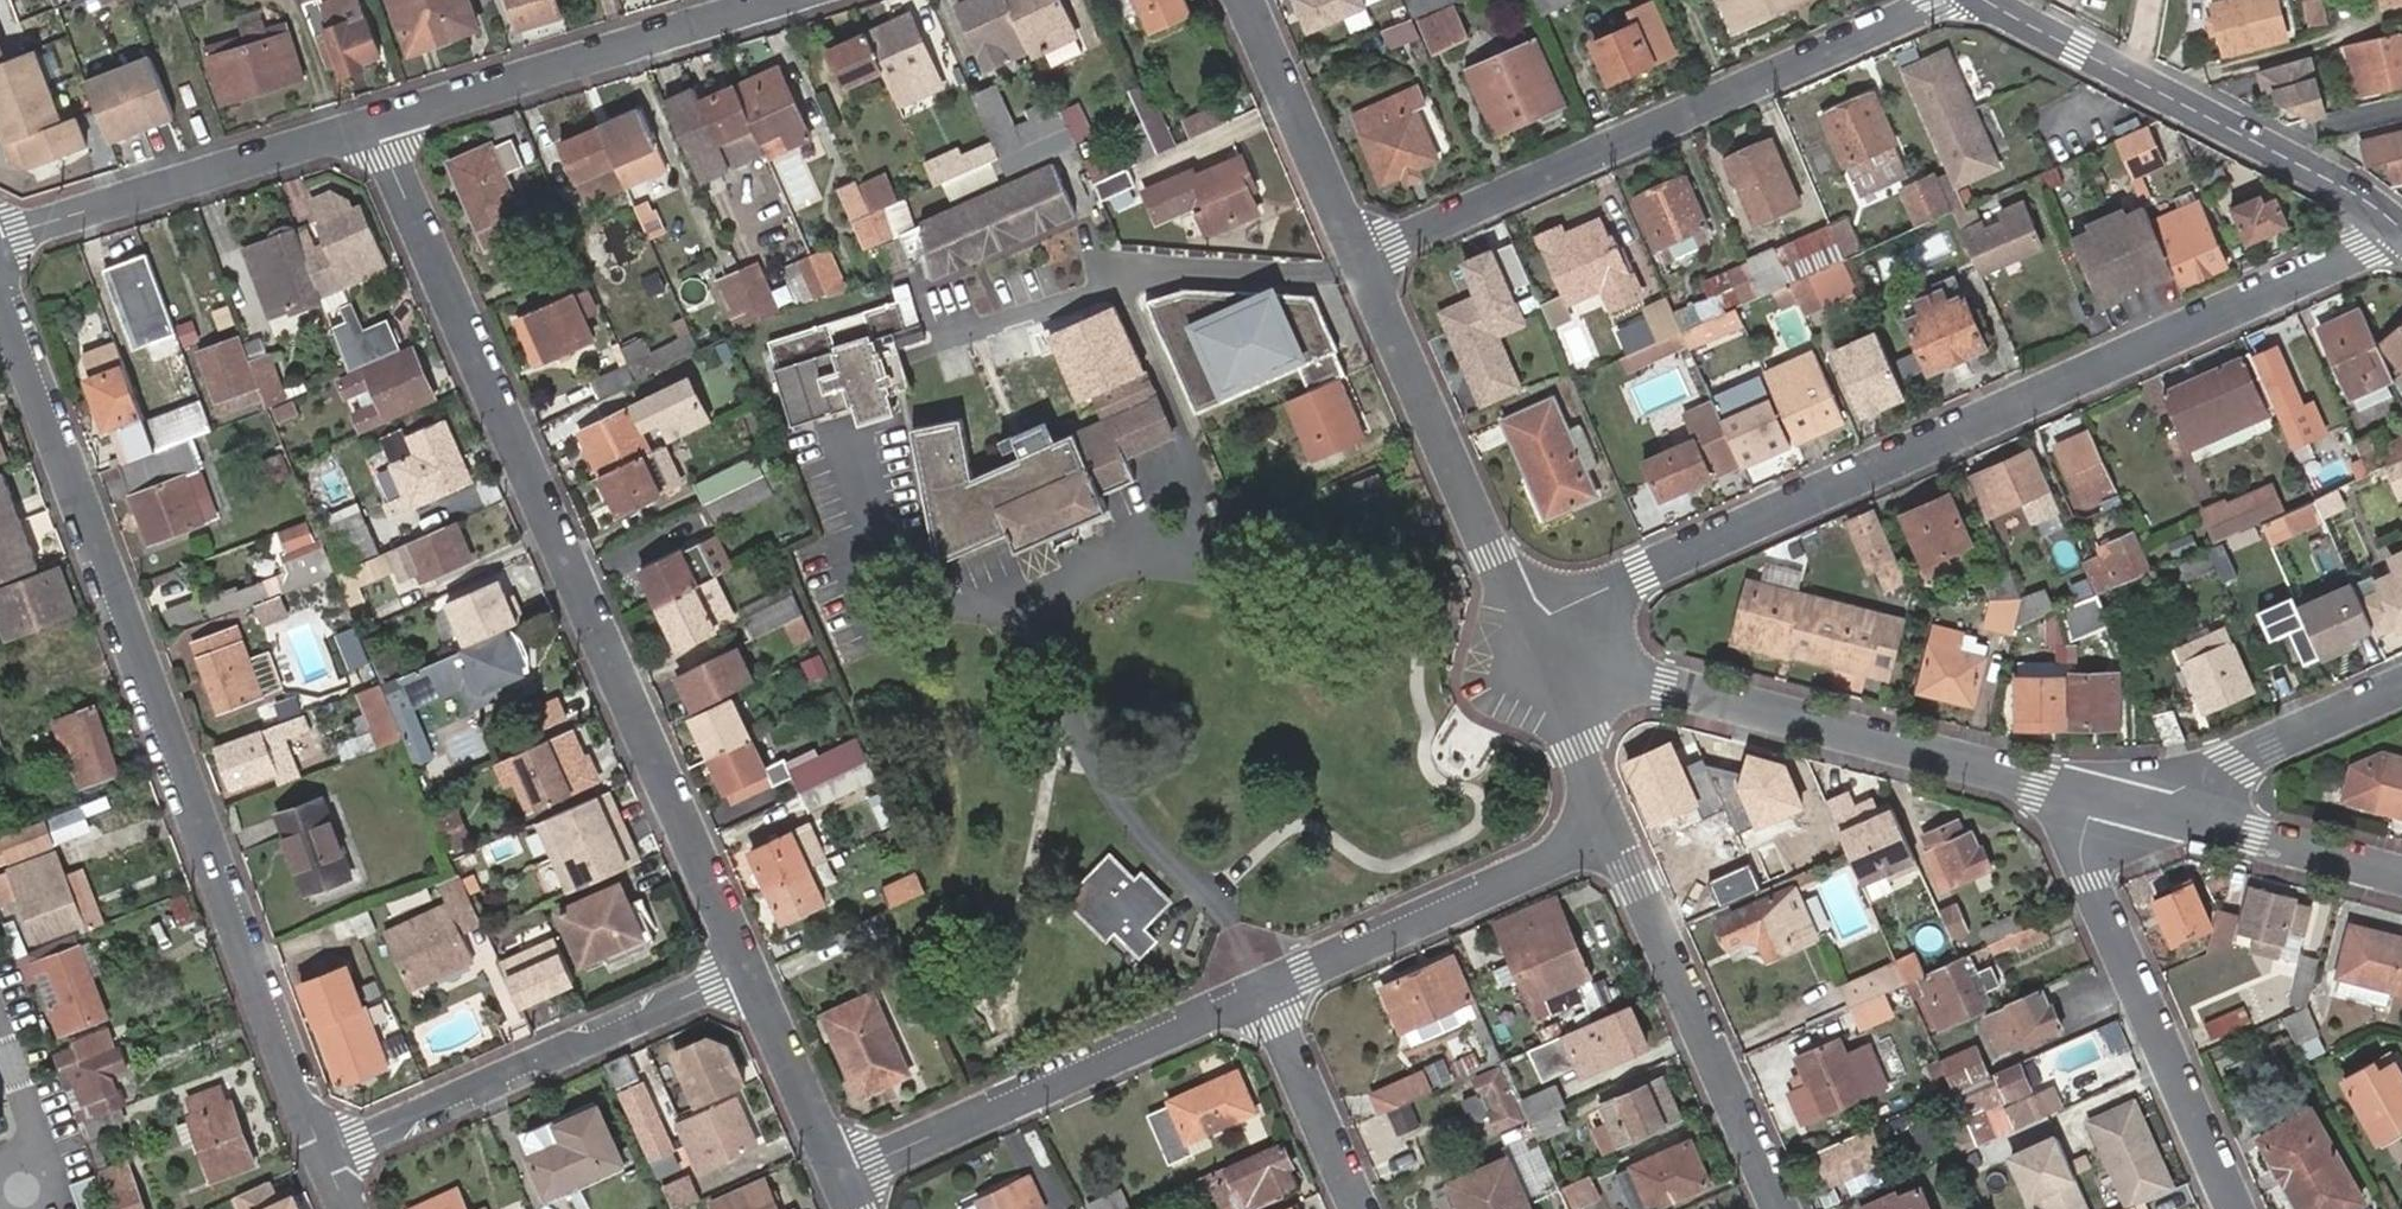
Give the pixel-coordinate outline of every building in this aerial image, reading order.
[(324,67),(335,63),(339,75),(361,68),(359,61),(376,55),(359,5),(349,1),(321,9),(318,0),(311,0),(302,3),(324,67)] [(444,32),(447,39),(474,30),(463,0),(390,0),(405,45),(444,32)] [(518,30),(559,17),(554,0),(508,0),(518,30)] [(1007,0),(978,0),(960,8),(987,70),(1008,61),(1001,45),(1023,34),(1007,0)] [(1032,55),(1043,49),(1050,65),(1082,50),(1058,0),(1007,0),(1023,34),(1030,50),(1032,55)] [(1147,37),(1187,19),(1178,0),(1129,0),(1147,37)] [(1311,33),(1370,8),(1366,0),(1297,0),(1311,33)] [(1413,15),(1453,0),(1407,0),(1413,15)] [(1540,17),(1560,8),(1556,0),(1532,0),(1540,17)] [(1625,5),(1634,26),(1637,32),(1652,25),(1663,20),(1653,0),(1639,0),(1625,5)] [(1798,0),(1724,0),(1735,28),(1798,0)] [(2213,8),(2224,57),(2283,44),(2274,0),(2256,0),(2213,8)] [(2322,0),(2304,0),(2309,26),(2326,23),(2322,0)] [(2383,12),(2401,8),(2401,0),(2380,0),(2383,12)] [(238,15),(243,31),(267,24),(262,8),(238,15)] [(1434,54),(1467,40),(1454,8),(1420,23),(1434,54)] [(881,69),(884,76),(901,68),(907,82),(934,69),(909,14),(865,34),(881,69)] [(1391,48),(1418,37),(1411,20),(1383,30),(1391,48)] [(267,24),(243,31),(246,38),(214,48),(205,51),(220,102),(300,77),(285,27),(276,29),(269,31),(267,24)] [(1634,26),(1591,45),(1610,85),(1653,65),(1650,59),(1664,53),(1652,25),(1637,32),(1634,26)] [(881,69),(865,34),(827,51),(842,87),(881,69)] [(1008,61),(1030,50),(1023,34),(1001,45),(1008,61)] [(2346,53),(2359,104),(2401,93),(2401,58),(2398,40),(2348,53),(2346,53)] [(1533,104),(1538,116),(1563,105),(1536,42),(1469,73),(1495,135),(1517,125),(1512,113),(1533,104)] [(0,62),(0,133),(11,161),(28,169),(89,146),(77,113),(61,119),(35,48),(0,62)] [(2311,49),(2259,65),(2276,121),(2329,104),(2311,49)] [(1950,51),(1906,70),(1955,186),(1999,167),(1950,51)] [(149,53),(83,78),(108,142),(174,117),(149,53)] [(780,89),(786,87),(778,68),(772,70),(780,89)] [(753,127),(760,143),(783,134),(789,148),(809,141),(786,87),(780,89),(772,70),(735,87),(753,127)] [(989,132),(1001,159),(1067,130),(1058,110),(1017,128),(1009,110),(1004,112),(991,86),(971,94),(989,132)] [(753,127),(735,87),(701,103),(694,88),(684,93),(719,172),(729,168),(718,143),(753,127)] [(1361,137),(1382,185),(1436,161),(1415,113),(1426,109),(1418,90),(1354,118),(1363,136),(1361,137)] [(684,93),(665,101),(700,181),(719,172),(684,93)] [(1142,125),(1157,157),(1176,148),(1160,112),(1151,117),(1140,94),(1130,99),(1142,125)] [(1822,118),(1851,181),(1899,160),(1870,96),(1822,118)] [(1058,110),(1067,130),(1073,143),(1090,135),(1075,103),(1058,110)] [(1517,125),(1538,116),(1533,104),(1512,113),(1517,125)] [(640,109),(601,127),(617,163),(624,179),(627,185),(666,168),(640,109)] [(1197,139),(1230,123),(1222,109),(1190,123),(1197,139)] [(1124,133),(1138,166),(1157,157),(1142,125),(1124,133)] [(617,163),(601,127),(561,145),(577,181),(617,163)] [(760,143),(753,127),(718,143),(729,168),(764,153),(760,143)] [(2146,128),(2124,138),(2136,164),(2158,156),(2146,128)] [(1001,159),(999,160),(1005,175),(1007,180),(1076,150),(1073,143),(1067,130),(1001,159)] [(1001,159),(989,132),(968,141),(978,168),(993,162),(995,161),(999,160),(1001,159)] [(2368,170),(2391,165),(2401,162),(2401,135),(2363,144),(2368,170)] [(520,215),(504,178),(524,169),(512,142),(492,151),(491,149),(450,167),(478,233),(484,248),(528,230),(520,215)] [(1724,163),(1753,226),(1798,206),(1770,143),(1724,163)] [(926,166),(934,183),(969,167),(961,150),(926,166)] [(999,160),(995,161),(993,162),(1000,177),(1005,175),(999,160)] [(1257,212),(1249,194),(1244,185),(1250,182),(1241,160),(1196,181),(1193,174),(1145,195),(1158,224),(1195,210),(1197,214),(1207,235),(1257,212)] [(2391,165),(2397,189),(2401,188),(2401,162),(2391,165)] [(617,163),(577,181),(583,196),(624,179),(617,163)] [(964,208),(923,226),(909,232),(898,236),(908,259),(922,253),(928,250),(933,280),(977,261),(986,257),(992,255),(1022,241),(1076,217),(1054,169),(999,193),(964,208)] [(1093,187),(1101,204),(1134,188),(1126,172),(1093,187)] [(884,210),(897,204),(888,183),(877,187),(874,179),(855,187),(869,217),(884,210)] [(1946,207),(1933,180),(1904,193),(1917,221),(1946,207)] [(1244,185),(1249,194),(1255,192),(1250,182),(1244,185)] [(1661,254),(1709,234),(1687,185),(1640,206),(1661,254)] [(850,224),(869,217),(855,187),(838,195),(850,224)] [(321,227),(354,212),(347,195),(331,188),(310,197),(321,227)] [(2250,243),(2289,225),(2278,199),(2266,205),(2262,195),(2234,207),(2250,243)] [(2159,235),(2183,287),(2225,268),(2202,216),(2195,201),(2153,221),(2159,235)] [(897,204),(884,210),(895,238),(898,236),(909,232),(898,203),(897,204)] [(2005,212),(1999,214),(2004,224),(1984,232),(1981,223),(1961,232),(1965,241),(1980,273),(2040,248),(2024,212),(2021,204),(2005,212)] [(2086,231),(2070,238),(2101,310),(2116,303),(2113,297),(2119,294),(2148,282),(2154,280),(2157,287),(2174,279),(2142,207),(2124,215),(2121,209),(2084,225),(2086,231)] [(319,291),(344,281),(381,265),(372,244),(376,243),(360,209),(354,212),(321,227),(318,228),(325,243),(304,252),(319,291)] [(884,210),(869,217),(880,245),(895,238),(884,210)] [(869,217),(850,224),(861,252),(880,245),(869,217)] [(1844,220),(1829,227),(1843,261),(1859,254),(1844,220)] [(1602,224),(1564,242),(1558,227),(1536,237),(1563,297),(1564,300),(1602,284),(1611,304),(1638,292),(1611,231),(1606,234),(1602,224)] [(1811,275),(1843,261),(1829,227),(1774,252),(1789,285),(1811,275)] [(304,252),(296,230),(288,231),(277,235),(272,245),(259,249),(250,253),(276,320),(324,303),(322,297),(319,291),(304,252)] [(1709,234),(1661,254),(1666,265),(1714,244),(1709,234)] [(1492,248),(1459,263),(1474,294),(1437,311),(1481,406),(1523,386),(1501,338),(1528,325),(1492,248)] [(824,286),(826,291),(843,283),(828,250),(811,258),(824,286)] [(1789,285),(1774,252),(1749,264),(1763,296),(1789,285)] [(175,335),(146,256),(106,271),(121,313),(128,310),(135,328),(128,331),(135,350),(175,335)] [(814,290),(824,286),(811,258),(803,261),(814,290)] [(1857,290),(1843,261),(1811,275),(1824,305),(1857,290)] [(1758,293),(1744,262),(1725,271),(1726,275),(1738,301),(1758,293)] [(740,272),(759,315),(777,308),(757,265),(740,272)] [(747,329),(762,321),(759,315),(740,272),(726,278),(732,294),(747,329)] [(1789,285),(1802,315),(1824,305),(1811,275),(1789,285)] [(718,282),(740,332),(747,329),(732,294),(726,278),(718,282)] [(2151,289),(2157,287),(2154,280),(2148,282),(2151,289)] [(1186,288),(1145,299),(1195,415),(1336,353),(1320,319),(1313,294),(1186,288)] [(1905,321),(1929,373),(1986,348),(1962,295),(1948,301),(1942,288),(1915,300),(1921,314),(1905,321)] [(539,369),(593,343),(585,323),(600,317),(590,293),(575,301),(520,326),(539,369)] [(2113,297),(2116,303),(2122,301),(2119,294),(2113,297)] [(1563,297),(1540,307),(1551,333),(1574,323),(1564,300),(1563,297)] [(896,415),(890,397),(916,390),(906,357),(904,350),(927,343),(922,327),(908,330),(906,325),(920,321),(914,300),(900,304),(865,315),(868,323),(873,341),(839,351),(833,334),(830,325),(769,343),(777,370),(775,371),(792,426),(854,407),(856,413),(859,424),(896,415)] [(1626,344),(1631,355),(1681,333),(1666,300),(1644,310),(1649,319),(1621,331),(1626,344)] [(1118,304),(1049,333),(1077,401),(1095,394),(1139,375),(1146,372),(1118,304)] [(128,310),(121,313),(128,331),(135,328),(128,310)] [(2390,383),(2358,312),(2317,330),(2349,400),(2355,398),(2390,383)] [(833,334),(868,323),(865,315),(830,325),(833,334)] [(1710,320),(1681,333),(1688,348),(1716,335),(1710,320)] [(635,382),(699,351),(686,321),(677,325),(685,342),(651,357),(643,340),(639,341),(620,350),(628,366),(635,382)] [(353,327),(336,334),(352,375),(368,368),(353,327)] [(620,350),(639,341),(634,332),(617,341),(620,350)] [(2401,382),(2401,332),(2378,353),(2401,382)] [(1688,348),(1681,333),(1631,355),(1622,359),(1629,374),(1688,348)] [(1863,415),(1904,397),(1877,335),(1835,354),(1863,415)] [(711,374),(737,361),(727,338),(722,341),(700,350),(711,374)] [(200,356),(223,414),(262,399),(240,341),(200,356)] [(120,432),(132,462),(159,452),(148,422),(118,344),(85,356),(94,380),(91,381),(109,426),(126,420),(130,428),(120,432)] [(2286,427),(2296,422),(2292,412),(2303,407),(2277,350),(2255,359),(2286,427)] [(373,388),(380,404),(354,416),(361,430),(434,398),(412,352),(339,383),(346,399),(373,388)] [(1764,377),(1795,446),(1845,424),(1815,354),(1764,377)] [(2275,412),(2249,356),(2163,394),(2189,451),(2275,412)] [(252,366),(269,411),(288,403),(272,359),(252,366)] [(591,383),(598,399),(635,382),(628,366),(591,383)] [(916,426),(911,426),(938,567),(1007,536),(1014,552),(1030,545),(1046,538),(1060,532),(1107,509),(1101,494),(1139,479),(1129,455),(1172,437),(1146,372),(1139,375),(1095,394),(1107,421),(1056,443),(1024,457),(1021,458),(972,479),(961,416),(955,417),(956,422),(917,429),(916,426)] [(690,373),(627,406),(641,433),(660,424),(669,444),(714,421),(690,373)] [(1363,438),(1337,380),(1288,402),(1312,459),(1363,438)] [(2396,397),(2390,383),(2355,398),(2360,411),(2396,397)] [(1715,409),(1742,469),(1788,450),(1768,406),(1746,415),(1736,390),(1712,401),(1715,409)] [(1565,433),(1551,401),(1499,423),(1543,517),(1593,495),(1583,473),(1568,441),(1565,433)] [(194,439),(211,432),(200,402),(183,409),(194,439)] [(294,404),(273,413),(287,446),(294,444),(284,422),(299,416),(294,404)] [(577,431),(601,478),(651,453),(641,433),(627,406),(577,431)] [(148,422),(159,452),(192,439),(194,439),(183,409),(148,422)] [(1683,484),(1687,493),(1713,482),(1742,469),(1715,409),(1687,422),(1697,447),(1647,468),(1659,494),(1683,484)] [(2282,428),(2299,469),(2304,466),(2324,457),(2307,418),(2296,422),(2286,427),(2282,428)] [(1021,458),(1056,443),(1047,419),(1016,432),(998,439),(1004,452),(1016,446),(1021,458)] [(418,454),(404,460),(395,464),(413,506),(425,501),(470,482),(445,424),(412,439),(418,454)] [(1565,433),(1568,441),(1583,473),(1596,468),(1577,427),(1565,433)] [(2113,488),(2089,433),(2062,445),(2069,460),(2062,463),(2063,466),(2080,504),(2113,488)] [(2368,476),(2390,466),(2401,460),(2401,441),(2376,452),(2369,437),(2353,444),(2368,476)] [(132,462),(123,465),(153,544),(205,524),(188,477),(204,471),(192,439),(159,452),(132,462)] [(2368,476),(2353,444),(2333,454),(2344,480),(2346,485),(2368,476)] [(2063,466),(2062,463),(2069,460),(2062,445),(2055,448),(2052,449),(2061,468),(2063,466)] [(651,453),(601,478),(621,515),(660,497),(660,493),(680,483),(663,448),(651,453)] [(1967,479),(1985,519),(2023,502),(2032,498),(2049,490),(2032,451),(1967,479)] [(2324,457),(2304,466),(2316,492),(2344,480),(2333,454),(2324,457)] [(694,486),(704,506),(764,476),(755,457),(694,486)] [(2390,466),(2396,479),(2401,477),(2401,460),(2390,466)] [(770,486),(788,477),(782,467),(764,476),(704,506),(713,525),(774,495),(770,486)] [(1353,502),(1385,487),(1377,469),(1345,482),(1353,502)] [(188,477),(205,524),(222,518),(204,471),(188,477)] [(0,476),(0,530),(24,521),(6,474),(0,476)] [(1662,503),(1687,493),(1683,484),(1659,494),(1662,503)] [(2032,498),(2023,502),(2033,524),(2059,514),(2049,490),(2032,498)] [(2206,516),(2218,542),(2260,523),(2279,515),(2267,490),(2206,516)] [(1970,544),(1948,496),(1909,513),(1931,561),(1970,544)] [(385,553),(372,526),(364,510),(338,522),(319,530),(337,575),(339,574),(339,573),(385,553)] [(1897,563),(1873,511),(1844,523),(1867,577),(1875,573),(1894,565),(1897,563)] [(268,590),(266,583),(240,593),(246,606),(246,608),(249,607),(275,598),(337,575),(319,530),(315,519),(308,522),(282,532),(281,532),(288,550),(283,552),(291,574),(293,578),(286,583),(270,589),(268,590)] [(0,530),(0,584),(41,569),(24,521),(0,530)] [(473,562),(456,522),(445,527),(462,566),(473,562)] [(462,566),(445,527),(385,553),(339,573),(339,574),(354,604),(367,599),(361,585),(397,569),(403,582),(421,574),(426,582),(462,566)] [(2109,562),(2136,550),(2140,549),(2132,532),(2101,545),(2109,562)] [(642,574),(659,608),(696,589),(733,570),(718,539),(703,546),(702,545),(642,574)] [(2210,549),(2179,563),(2188,582),(2219,568),(2210,549)] [(2109,583),(2144,568),(2136,550),(2109,562),(2102,565),(2109,583)] [(2392,559),(2398,571),(2376,581),(2381,591),(2359,601),(2370,626),(2374,631),(2394,622),(2398,629),(2401,627),(2401,554),(2392,559)] [(1767,557),(1762,574),(1801,584),(1805,567),(1767,557)] [(1894,565),(1875,573),(1884,592),(1903,585),(1894,565)] [(2109,583),(2102,565),(2085,572),(2093,591),(2109,583)] [(1983,578),(1992,601),(2019,601),(2022,601),(2020,598),(2006,566),(1984,576),(1982,577),(1983,578)] [(0,593),(0,619),(8,641),(76,615),(60,571),(0,593)] [(448,602),(467,646),(525,620),(519,604),(512,607),(500,580),(448,602)] [(2348,636),(2370,626),(2359,601),(2349,580),(2295,604),(2290,594),(2253,611),(2267,642),(2275,638),(2289,669),(2350,641),(2348,636)] [(1750,603),(1755,584),(1744,581),(1740,600),(1750,603)] [(1789,651),(1863,670),(1877,615),(1755,584),(1750,603),(1740,600),(1733,632),(1788,647),(1789,651)] [(2022,601),(2019,601),(2014,631),(2044,617),(2057,611),(2046,587),(2020,598),(2022,601)] [(696,589),(659,608),(680,649),(715,631),(696,589)] [(246,606),(240,593),(213,603),(218,617),(246,606)] [(742,618),(753,641),(804,615),(794,593),(742,618)] [(2062,645),(2108,625),(2095,595),(2061,610),(2062,645)] [(198,597),(165,609),(172,628),(205,617),(198,597)] [(246,608),(240,610),(246,628),(281,616),(275,598),(249,607),(246,608)] [(1998,631),(2013,635),(2014,631),(2019,601),(1992,601),(1986,628),(1998,631)] [(2062,645),(2061,610),(2044,617),(2048,647),(2062,645)] [(1943,694),(1973,701),(1984,657),(1987,646),(1962,639),(1967,619),(1959,618),(1939,613),(1922,677),(1920,686),(1920,688),(1943,694)] [(762,660),(813,637),(804,615),(753,641),(762,660)] [(1863,670),(1889,676),(1903,622),(1877,615),(1863,670)] [(350,669),(353,668),(369,662),(355,627),(336,635),(350,669)] [(2200,652),(2194,639),(2181,645),(2206,705),(2250,688),(2224,627),(2211,633),(2216,646),(2200,652)] [(249,660),(237,629),(196,645),(221,711),(263,695),(249,660)] [(510,632),(387,684),(418,756),(433,750),(415,706),(464,686),(475,709),(505,696),(501,687),(531,674),(529,656),(524,642),(510,632)] [(1787,655),(1789,651),(1788,647),(1733,632),(1730,641),(1787,655)] [(2211,633),(2194,639),(2200,652),(2216,646),(2211,633)] [(387,680),(405,673),(388,635),(371,641),(387,680)] [(735,638),(665,668),(681,705),(750,675),(735,638)] [(249,660),(263,695),(286,687),(271,651),(249,660)] [(2063,678),(2064,726),(2088,725),(2088,716),(2111,715),(2109,676),(2063,678)] [(2043,726),(2064,726),(2063,678),(2015,679),(2017,718),(2042,718),(2043,726)] [(394,710),(382,683),(356,692),(367,721),(394,710)] [(275,704),(282,720),(303,712),(295,696),(275,704)] [(561,698),(530,710),(538,730),(569,717),(561,698)] [(693,721),(711,758),(749,739),(731,701),(693,721)] [(72,751),(86,787),(120,774),(96,710),(58,723),(70,752),(72,751)] [(394,710),(367,721),(379,749),(406,739),(394,710)] [(2151,717),(2163,742),(2179,738),(2166,711),(2151,717)] [(2088,716),(2088,725),(2111,725),(2111,715),(2088,716)] [(232,789),(277,772),(266,743),(287,735),(308,727),(303,717),(216,747),(232,789)] [(2017,727),(2043,726),(2042,718),(2017,718),(2017,727)] [(300,762),(325,754),(316,726),(291,734),(300,762)] [(573,731),(516,756),(526,777),(516,782),(531,815),(597,785),(573,731)] [(287,735),(266,743),(277,772),(282,786),(303,778),(287,735)] [(749,739),(711,758),(727,793),(731,790),(736,802),(773,784),(775,786),(792,778),(784,761),(766,769),(751,738),(749,739)] [(867,761),(858,740),(790,771),(801,794),(844,772),(867,761)] [(1671,740),(1622,763),(1652,826),(1697,805),(1704,821),(1726,811),(1706,765),(1702,758),(1683,767),(1671,740)] [(36,764),(59,756),(54,744),(31,753),(36,764)] [(1743,776),(1706,765),(1726,811),(1738,838),(1809,806),(1789,762),(1750,751),(1743,776)] [(2385,756),(2382,755),(2349,770),(2341,798),(2372,808),(2392,813),(2394,808),(2401,810),(2401,760),(2385,756)] [(844,772),(801,794),(809,812),(852,791),(844,772)] [(538,822),(554,858),(612,832),(602,811),(613,806),(607,792),(538,822)] [(1846,794),(1825,803),(1848,854),(1860,881),(1884,871),(1886,876),(1916,863),(1892,810),(1878,816),(1874,807),(1856,815),(1853,808),(1846,794)] [(349,877),(322,797),(279,813),(307,893),(349,877)] [(884,829),(895,824),(886,802),(874,807),(884,829)] [(452,813),(460,832),(473,827),(465,808),(452,813)] [(438,818),(446,837),(460,832),(452,813),(438,818)] [(41,822),(1,838),(10,862),(50,844),(41,822)] [(1938,852),(1944,867),(1938,870),(1945,887),(1989,868),(1981,846),(1978,847),(1970,832),(1962,835),(1957,824),(1941,832),(1925,839),(1930,850),(1931,854),(1938,852)] [(792,837),(796,845),(813,837),(809,829),(792,837)] [(612,832),(554,858),(570,893),(639,863),(632,848),(627,851),(617,830),(612,832)] [(753,855),(769,889),(808,870),(792,837),(753,855)] [(813,837),(796,845),(808,870),(826,861),(813,837)] [(1090,904),(1114,928),(1141,953),(1155,939),(1143,927),(1168,900),(1155,887),(1148,894),(1136,882),(1109,856),(1068,899),(1081,913),(1090,904)] [(64,878),(56,857),(0,877),(0,902),(64,878)] [(808,870),(769,889),(785,922),(824,904),(808,870)] [(1760,901),(1717,919),(1729,948),(1748,940),(1759,952),(1760,959),(1814,936),(1792,888),(1813,879),(1810,870),(1790,878),(1756,893),(1760,901)] [(460,925),(481,916),(462,874),(439,883),(448,903),(386,930),(410,986),(473,958),(460,925)] [(883,890),(892,910),(925,893),(917,874),(883,890)] [(1148,894),(1155,887),(1142,875),(1136,881),(1136,882),(1148,894)] [(23,897),(27,909),(6,917),(12,936),(33,927),(39,941),(82,925),(64,878),(0,902),(0,906),(23,897)] [(2156,901),(2174,944),(2212,926),(2193,884),(2156,901)] [(581,963),(650,933),(636,901),(628,905),(619,886),(559,913),(581,963)] [(2293,899),(2252,888),(2241,935),(2253,939),(2250,956),(2276,961),(2283,935),(2301,938),(2309,910),(2291,904),(2293,899)] [(1588,974),(1578,953),(1570,956),(1563,941),(1571,937),(1554,898),(1497,923),(1514,961),(1520,974),(1532,999),(1543,995),(1550,1011),(1566,1005),(1564,1001),(1580,994),(1574,980),(1588,974)] [(1106,937),(1114,928),(1090,904),(1081,913),(1106,937)] [(1954,906),(1938,913),(1949,938),(1965,930),(1954,906)] [(860,946),(892,931),(884,913),(851,929),(860,946)] [(2231,945),(2237,918),(2223,914),(2210,954),(2231,945)] [(2016,915),(1982,929),(1992,953),(2014,944),(2017,951),(2050,937),(2043,923),(2023,931),(2016,915)] [(324,949),(355,937),(349,921),(317,933),(324,949)] [(2397,939),(2351,927),(2337,976),(2401,993),(2401,951),(2394,949),(2397,939)] [(2301,938),(2283,935),(2276,961),(2293,964),(2301,938)] [(89,964),(78,937),(30,954),(45,993),(49,1003),(61,999),(70,1021),(57,1024),(61,1033),(82,1026),(108,1017),(89,964)] [(1570,956),(1578,953),(1571,937),(1563,941),(1570,956)] [(556,941),(502,965),(521,1006),(575,983),(556,941)] [(1914,954),(1895,962),(1895,964),(1903,982),(1923,974),(1914,954)] [(1502,1060),(1474,997),(1470,999),(1451,958),(1378,990),(1400,1031),(1423,1021),(1460,1004),(1467,1019),(1489,1066),(1494,1063),(1502,1060)] [(2306,1005),(2318,961),(2302,958),(2291,1001),(2302,1004),(2306,1005)] [(1514,961),(1507,964),(1513,977),(1520,974),(1514,961)] [(1843,988),(1852,1007),(1882,994),(1904,984),(1903,982),(1895,964),(1843,988)] [(1943,965),(1923,973),(1928,984),(1919,988),(1937,1028),(1980,1011),(1973,995),(1997,985),(1988,964),(1963,975),(1959,964),(1945,968),(1943,965)] [(1588,974),(1574,980),(1580,994),(1594,988),(1588,974)] [(1892,1016),(1915,1007),(1904,984),(1882,994),(1892,1016)] [(390,1069),(367,1009),(373,1007),(366,988),(349,995),(352,1003),(316,1016),(341,1087),(390,1069)] [(878,1077),(904,1066),(872,992),(845,1005),(855,1029),(835,1038),(860,1096),(882,1086),(878,1077)] [(1882,994),(1852,1007),(1861,1029),(1892,1016),(1882,994)] [(2032,994),(1984,1015),(2000,1051),(2058,1027),(2049,1005),(2040,1009),(2032,994)] [(61,999),(49,1003),(57,1024),(70,1021),(61,999)] [(1628,1003),(1529,1047),(1542,1079),(1577,1065),(1580,1075),(1626,1055),(1623,1048),(1643,1039),(1628,1003)] [(1460,1004),(1423,1021),(1430,1036),(1467,1019),(1460,1004)] [(855,1029),(845,1005),(825,1014),(835,1038),(855,1029)] [(2241,1006),(2201,1022),(2208,1039),(2248,1022),(2241,1006)] [(2303,1007),(2281,1016),(2288,1028),(2308,1019),(2303,1007)] [(70,1062),(85,1057),(117,1045),(111,1028),(76,1040),(78,1047),(56,1055),(61,1066),(70,1062)] [(712,1037),(679,1051),(701,1104),(747,1085),(730,1045),(712,1037)] [(1837,1037),(1796,1056),(1821,1114),(1884,1088),(1867,1049),(1845,1058),(1837,1037)] [(1646,1046),(1643,1039),(1623,1048),(1626,1055),(1646,1046)] [(1952,1092),(1989,1075),(1975,1044),(1937,1060),(1952,1092)] [(121,1109),(127,1107),(116,1079),(115,1070),(131,1064),(124,1046),(86,1060),(85,1057),(70,1062),(86,1106),(76,1110),(81,1124),(107,1114),(117,1110),(121,1109)] [(638,1075),(629,1053),(610,1062),(619,1083),(638,1075)] [(1452,1065),(1459,1079),(1485,1068),(1478,1053),(1452,1065)] [(1519,1098),(1502,1060),(1494,1063),(1495,1069),(1475,1078),(1481,1091),(1460,1102),(1471,1123),(1490,1114),(1497,1128),(1518,1119),(1519,1124),(1529,1120),(1519,1098)] [(2394,1064),(2378,1072),(2374,1065),(2345,1081),(2379,1140),(2401,1127),(2401,1078),(2394,1064)] [(908,1075),(904,1066),(878,1077),(882,1086),(908,1075)] [(1975,1146),(1992,1138),(1978,1103),(1993,1097),(1997,1103),(2028,1090),(2017,1066),(1990,1079),(1953,1095),(1975,1146)] [(1236,1073),(1227,1076),(1235,1094),(1244,1090),(1236,1073)] [(1367,1096),(1375,1117),(1425,1095),(1416,1074),(1367,1096)] [(1235,1094),(1227,1076),(1168,1102),(1170,1105),(1147,1116),(1167,1165),(1192,1155),(1185,1143),(1255,1111),(1244,1090),(1235,1094)] [(1661,1081),(1603,1108),(1611,1124),(1594,1131),(1603,1152),(1678,1117),(1661,1081)] [(674,1150),(644,1083),(623,1093),(654,1158),(674,1150)] [(1553,1083),(1519,1098),(1529,1120),(1556,1107),(1563,1105),(1553,1083)] [(254,1163),(230,1103),(226,1104),(220,1088),(189,1101),(195,1117),(189,1119),(212,1178),(254,1163)] [(2013,1129),(2055,1111),(2048,1092),(2006,1110),(2013,1129)] [(698,1170),(757,1144),(736,1098),(678,1124),(698,1170)] [(2171,1189),(2134,1103),(2090,1121),(2127,1207),(2171,1189)] [(1556,1107),(1529,1120),(1538,1140),(1565,1127),(1556,1107)] [(114,1130),(87,1140),(92,1152),(127,1140),(122,1127),(127,1124),(121,1109),(117,1110),(107,1114),(114,1130)] [(598,1109),(523,1142),(546,1195),(624,1162),(598,1109)] [(2301,1208),(2349,1208),(2363,1202),(2312,1112),(2263,1139),(2301,1208)] [(81,1124),(87,1140),(114,1130),(107,1114),(81,1124)] [(1928,1119),(1909,1128),(1921,1155),(1940,1146),(1928,1119)] [(1519,1124),(1497,1134),(1508,1158),(1528,1204),(1560,1190),(1538,1140),(1529,1120),(1519,1124)] [(1889,1159),(1874,1126),(1812,1152),(1827,1187),(1889,1159)] [(2010,1153),(2028,1197),(2041,1192),(2048,1208),(2087,1208),(2056,1135),(2010,1153)] [(1632,1169),(1649,1208),(1652,1208),(1707,1184),(1687,1142),(1632,1169)] [(1242,1208),(1251,1208),(1294,1190),(1285,1170),(1291,1168),(1280,1145),(1214,1175),(1216,1184),(1228,1179),(1242,1208)] [(1508,1158),(1447,1185),(1458,1208),(1530,1208),(1528,1204),(1508,1158)] [(113,1208),(143,1208),(124,1160),(103,1167),(111,1187),(105,1189),(113,1208)] [(1591,1172),(1563,1185),(1571,1208),(1573,1208),(1601,1196),(1591,1172)] [(764,1177),(712,1200),(716,1208),(777,1208),(764,1177)] [(1032,1177),(1021,1183),(1030,1201),(1040,1196),(1032,1177)] [(1228,1179),(1216,1184),(1228,1208),(1242,1208),(1228,1179)] [(237,1195),(243,1208),(307,1208),(299,1191),(281,1199),(272,1180),(237,1195)] [(1046,1207),(1040,1196),(1030,1201),(1021,1183),(979,1204),(981,1208),(1041,1208),(1046,1207)] [(699,1200),(692,1184),(665,1194),(672,1208),(678,1208),(699,1200)] [(1135,1206),(1126,1188),(1108,1196),(1113,1208),(1127,1208),(1135,1206)] [(462,1189),(434,1202),(437,1208),(471,1208),(462,1189)] [(1917,1190),(1894,1200),(1892,1196),(1862,1208),(1926,1208),(1917,1190)] [(1096,1208),(1113,1208),(1108,1196),(1093,1201),(1096,1208)] [(699,1200),(678,1208),(691,1208),(701,1204),(699,1200)]
